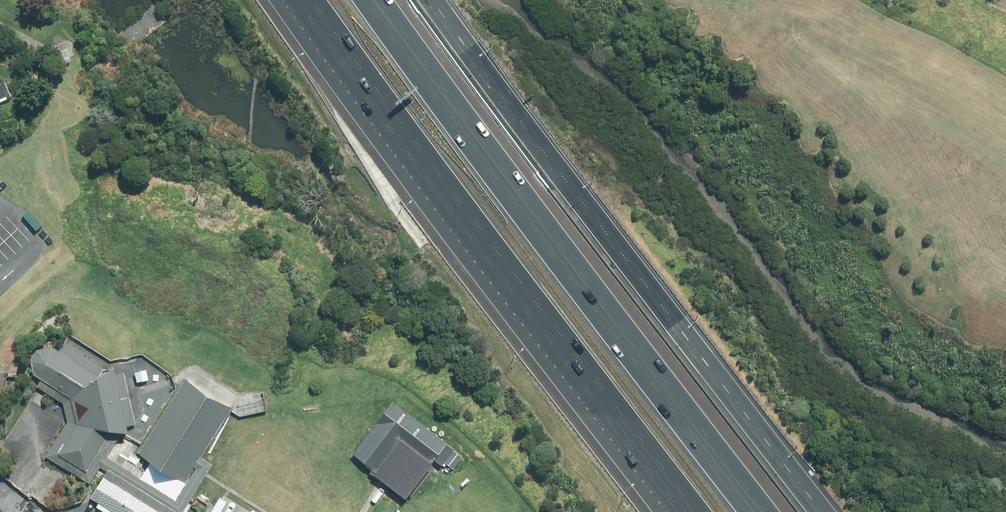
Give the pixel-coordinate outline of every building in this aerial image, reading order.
[(11,98),(4,83),(0,85),(0,103),(11,98)] [(57,350),(52,347),(35,351),(29,362),(33,375),(41,380),(36,388),(63,404),(67,422),(45,457),(88,484),(100,466),(105,457),(120,434),(126,433),(124,426),(134,424),(124,371),(112,373),(111,367),(104,371),(63,342),(57,350)] [(148,379),(146,370),(134,373),(136,382),(148,379)] [(232,409),(183,379),(176,391),(136,455),(185,485),(195,469),(201,459),(232,409)] [(391,400),(351,454),(376,473),(399,442),(430,465),(447,442),(391,400)] [(100,466),(106,470),(175,511),(182,511),(211,465),(201,459),(195,469),(197,470),(177,502),(105,457),(100,466)] [(106,470),(89,498),(112,511),(175,511),(106,470)]
